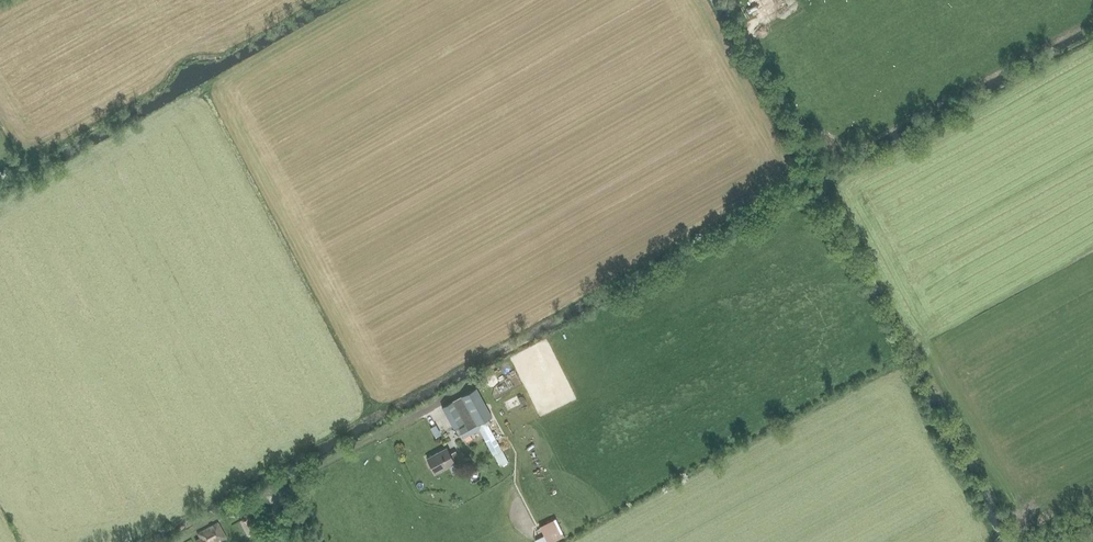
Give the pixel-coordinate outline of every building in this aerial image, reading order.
[(457,428),(463,439),(465,443),(472,439),(470,435),(479,430),(493,455),(497,452),(501,459),(505,457),(501,450),(488,425),(491,423),(485,414),(483,416),(480,410),(471,415),(471,414),(484,406),(475,389),(442,408),(454,430),(457,428)] [(455,462),(460,459),(456,451),(450,454),(447,448),(427,458),(435,473),(455,462)] [(248,536),(256,531),(249,517),(241,521),(248,536)] [(556,518),(540,526),(547,541),(552,541),(564,536),(556,518)] [(226,538),(218,523),(198,533),(201,538),(196,540),(196,541),(218,541),(226,538)]
